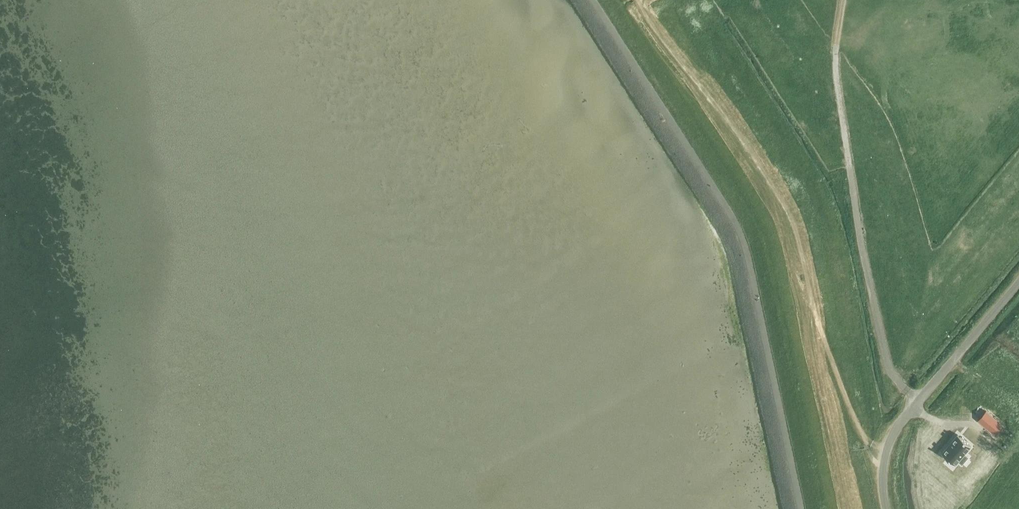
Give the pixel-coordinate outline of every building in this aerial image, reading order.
[(955,431),(938,449),(951,461),(954,457),(958,460),(964,453),(960,450),(967,442),(955,431)]
